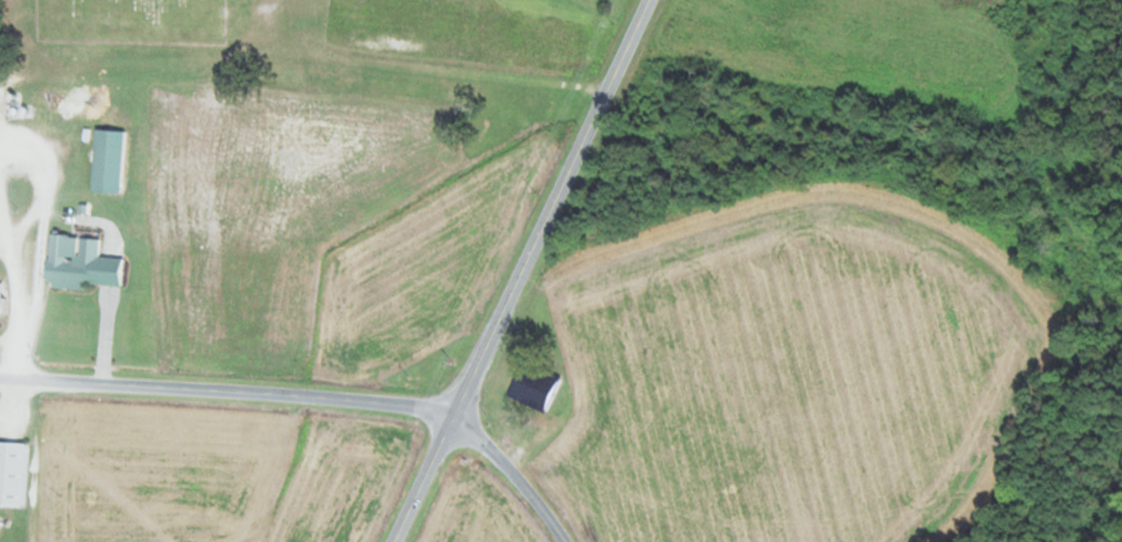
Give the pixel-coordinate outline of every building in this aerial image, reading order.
[(118,287),(119,257),(96,256),(96,236),(44,234),(42,284),(118,287)] [(546,410),(557,373),(516,361),(505,398),(546,410)] [(24,443),(0,441),(0,505),(21,506),(24,443)]
